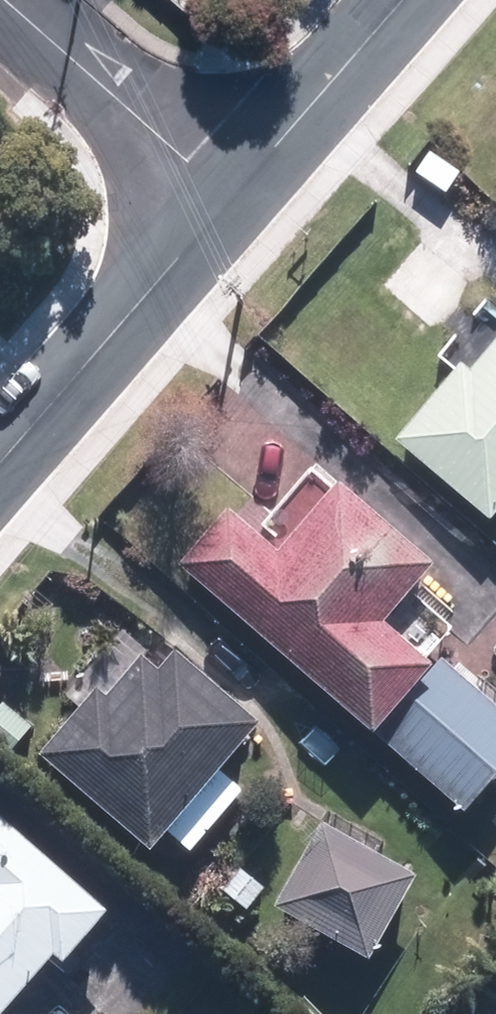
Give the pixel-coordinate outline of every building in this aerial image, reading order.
[(404,433),(495,508),(495,345),(481,364),(469,354),(404,433)] [(390,722),(448,651),(397,610),(446,551),(349,472),(289,544),(236,500),(188,558),(390,722)] [(171,660),(153,645),(116,689),(105,680),(49,747),(163,842),(272,711),(187,640),(171,660)] [(454,653),(390,727),(476,799),(495,775),(495,689),(454,653)] [(68,942),(78,951),(123,898),(6,800),(0,807),(0,1013),(7,1013),(68,942)] [(428,865),(330,814),(287,897),(385,948),(428,865)]
